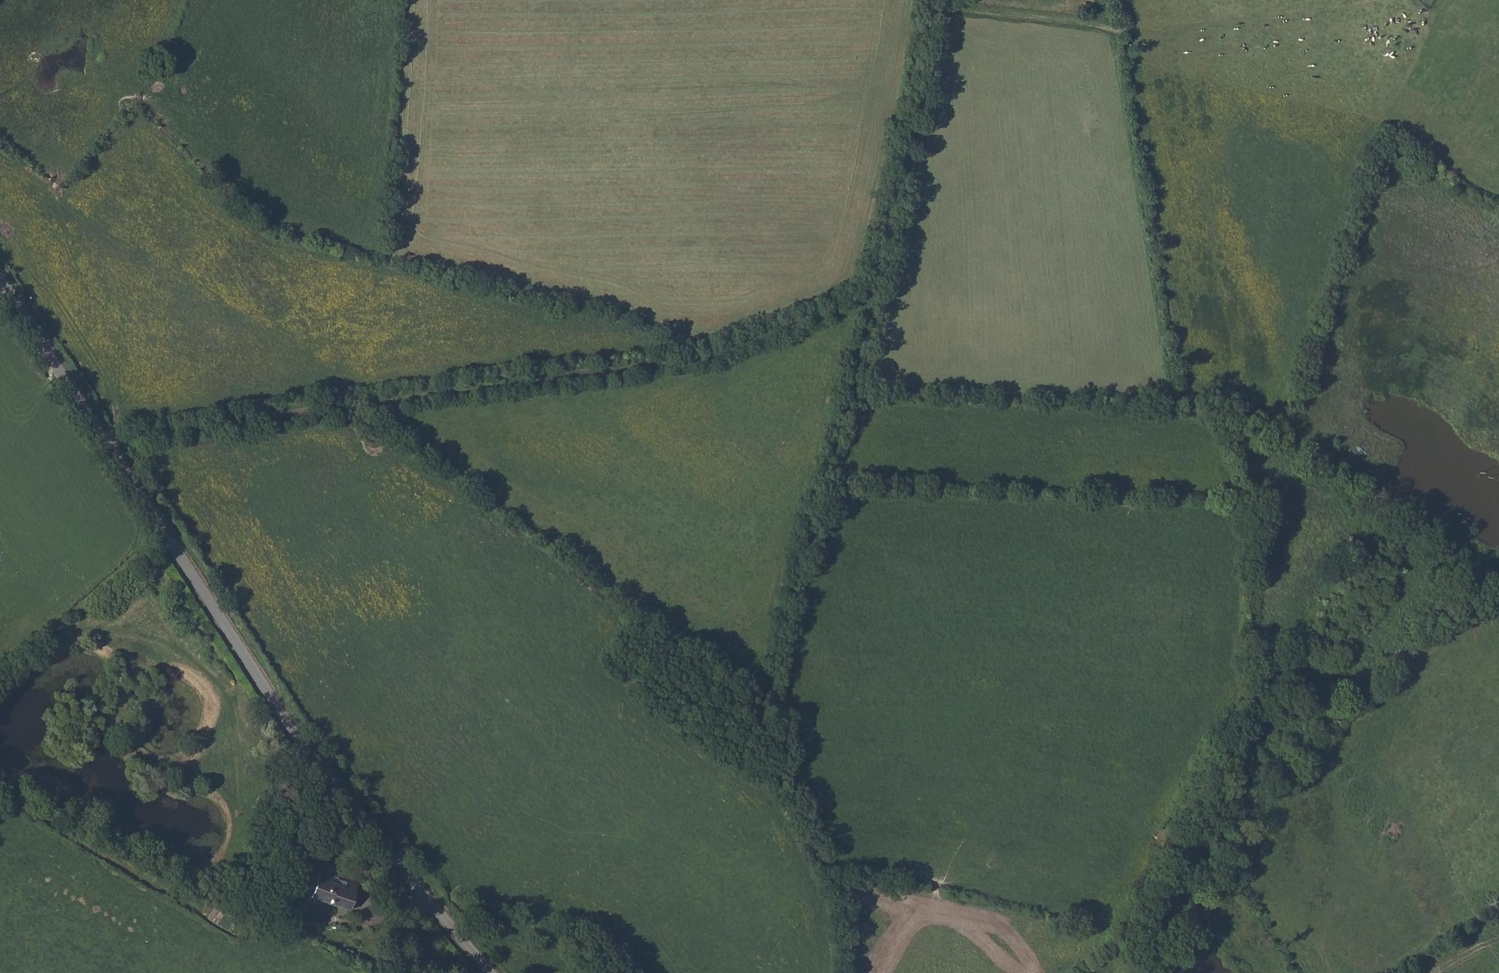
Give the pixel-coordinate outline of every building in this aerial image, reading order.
[(341,885),(331,882),(323,879),(316,876),(314,877),(310,890),(310,891),(317,894),(316,896),(334,902),(333,906),(352,912),(362,886),(344,879),(341,885)] [(334,876),(331,882),(341,885),(344,879),(334,876)]
